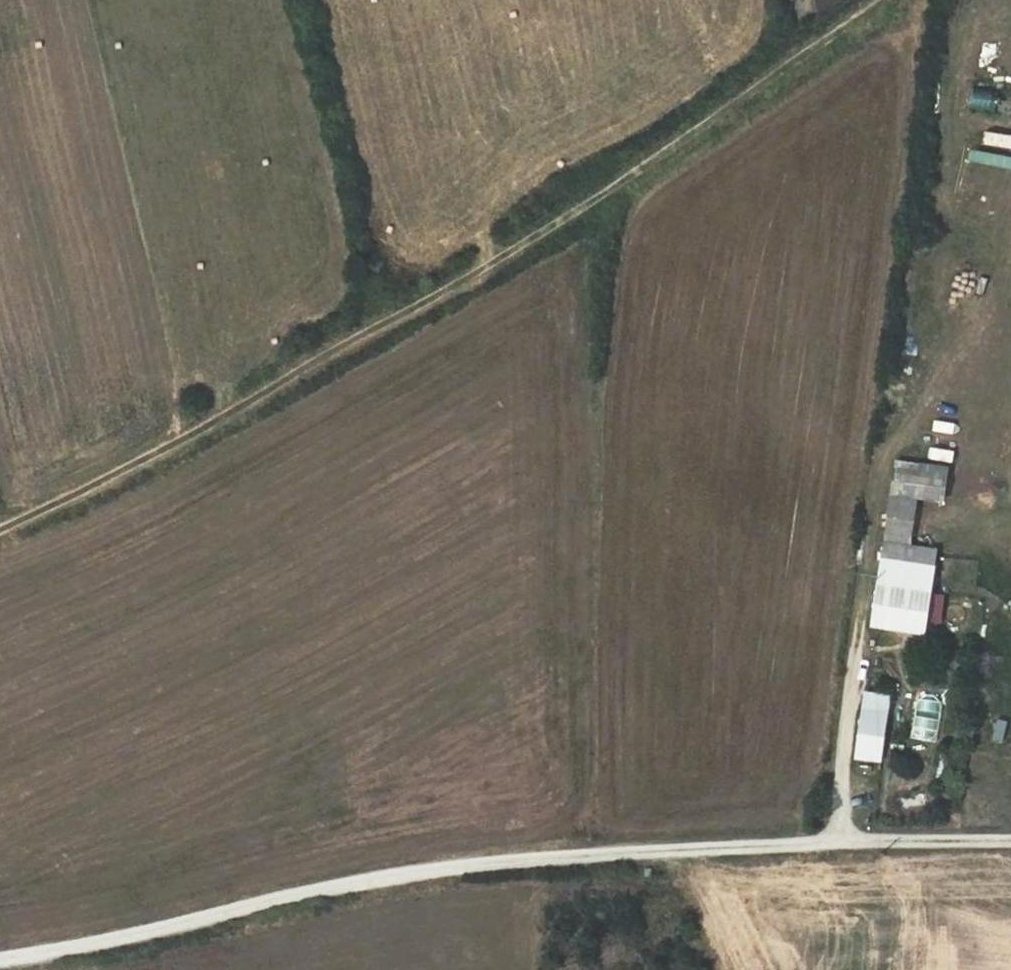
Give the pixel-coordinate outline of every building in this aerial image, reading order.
[(928,575),(909,572),(911,555),(879,551),(877,567),(867,632),(918,640),(928,575)] [(909,572),(928,575),(930,558),(911,555),(909,572)] [(858,690),(854,759),(882,761),(886,692),(858,690)]
